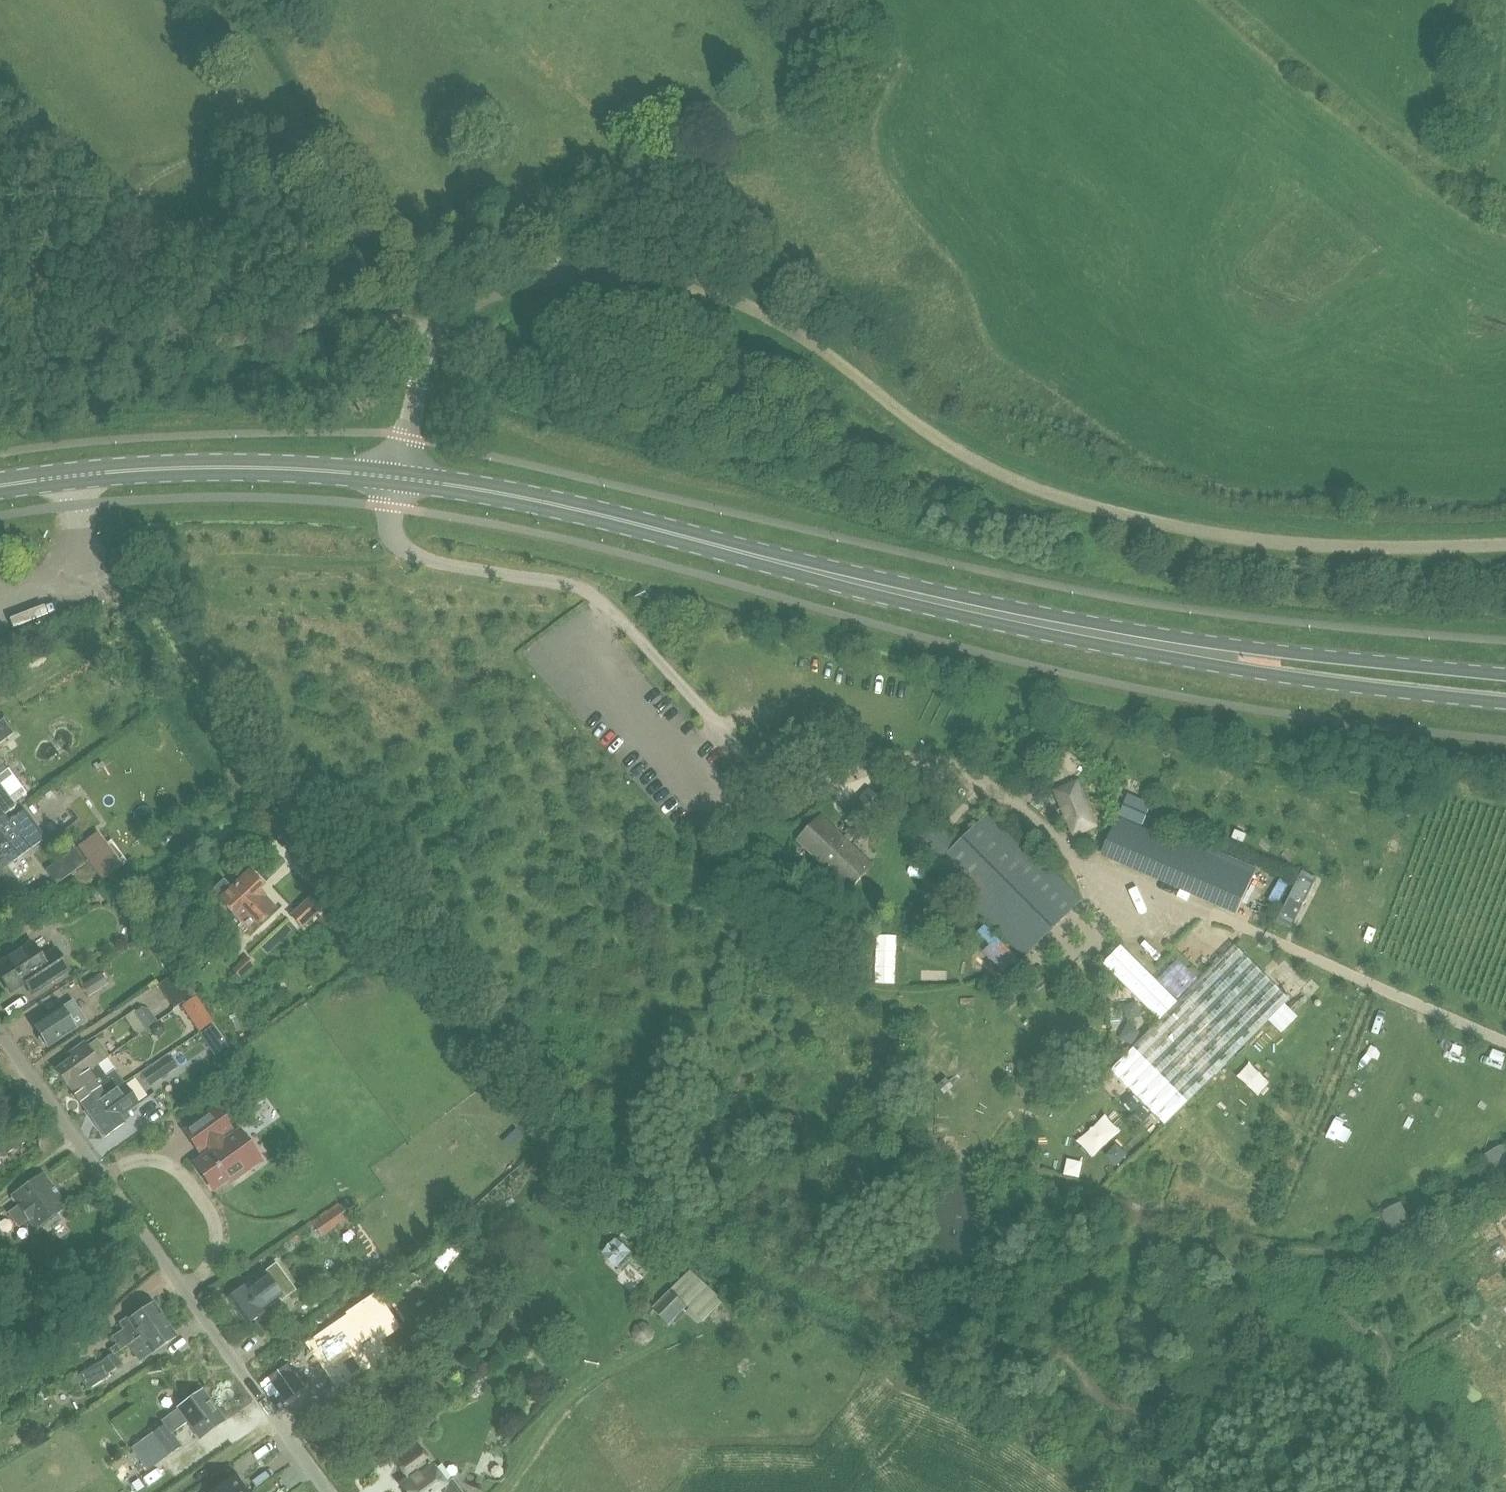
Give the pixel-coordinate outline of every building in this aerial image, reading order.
[(13,733),(2,718),(0,720),(0,742),(13,733)] [(1080,780),(1053,790),(1073,838),(1099,827),(1080,780)] [(6,816),(4,813),(15,805),(0,786),(0,821),(6,816)] [(845,813),(862,830),(886,806),(870,789),(845,813)] [(1119,816),(1142,826),(1151,805),(1128,795),(1119,816)] [(910,845),(1023,959),(1083,900),(992,809),(957,843),(936,819),(910,845)] [(1,869),(30,848),(6,816),(0,821),(0,867),(1,869)] [(44,845),(53,838),(36,816),(21,827),(38,850),(12,869),(24,884),(42,871),(36,863),(50,854),(44,845)] [(1102,856),(1236,916),(1257,869),(1195,843),(1192,850),(1117,817),(1102,856)] [(800,842),(849,890),(872,867),(822,819),(800,842)] [(77,846),(101,881),(123,865),(97,832),(84,841),(77,846)] [(44,869),(55,884),(84,863),(74,849),(44,869)] [(224,876),(213,887),(221,895),(217,900),(250,936),(276,911),(259,890),(264,886),(247,870),(232,885),(224,876)] [(1303,871),(1295,887),(1278,921),(1289,926),(1291,928),(1316,878),(1303,871)] [(1282,900),(1294,883),(1284,877),(1273,894),(1282,900)] [(169,892),(162,881),(152,888),(158,898),(169,892)] [(288,917),(300,929),(321,910),(309,897),(288,917)] [(144,927),(137,918),(132,922),(130,930),(134,934),(144,927)] [(10,991),(41,971),(48,981),(68,968),(55,948),(41,958),(31,943),(20,950),(18,946),(13,945),(6,950),(5,954),(8,958),(0,963),(0,976),(10,991)] [(1165,1126),(1290,1000),(1235,945),(1178,1002),(1122,946),(1103,964),(1159,1021),(1110,1071),(1165,1126)] [(252,963),(244,956),(231,968),(239,976),(252,963)] [(249,984),(266,969),(258,959),(241,974),(249,984)] [(177,971),(157,985),(165,997),(185,983),(177,971)] [(79,986),(87,998),(108,984),(100,973),(79,986)] [(185,983),(165,997),(174,1008),(193,995),(185,983)] [(198,999),(185,1007),(198,1028),(212,1019),(202,1004),(198,999)] [(34,1023),(48,1045),(76,1027),(85,1022),(72,1002),(62,1008),(61,1006),(34,1023)] [(140,1008),(133,1012),(144,1028),(156,1020),(148,1008),(146,1008),(140,1008)] [(153,1035),(159,1036),(164,1032),(162,1025),(155,1024),(151,1029),(153,1035)] [(201,1035),(208,1046),(222,1036),(215,1026),(201,1035)] [(55,1069),(66,1085),(96,1065),(105,1058),(107,1056),(96,1040),(87,1046),(84,1044),(72,1053),(73,1055),(55,1069)] [(141,1073),(149,1087),(176,1067),(168,1055),(141,1073)] [(66,1085),(85,1110),(123,1084),(113,1071),(105,1077),(96,1065),(66,1085)] [(123,1084),(85,1110),(104,1137),(124,1123),(119,1116),(132,1107),(125,1096),(129,1093),(123,1084)] [(183,1130),(199,1152),(201,1150),(205,1155),(195,1163),(213,1189),(229,1178),(231,1181),(245,1171),(240,1164),(254,1154),(238,1131),(234,1134),(214,1107),(183,1130)] [(17,1206),(7,1213),(18,1227),(27,1221),(33,1229),(44,1221),(49,1229),(62,1221),(56,1213),(66,1206),(44,1175),(11,1198),(17,1206)] [(339,1205),(338,1202),(311,1221),(322,1237),(354,1215),(344,1201),(339,1205)] [(601,1254),(617,1268),(631,1253),(615,1239),(601,1254)] [(294,1286),(285,1275),(276,1262),(256,1276),(258,1278),(247,1286),(246,1285),(227,1297),(246,1323),(264,1310),(263,1309),(274,1301),(274,1300),(294,1286)] [(652,1308),(668,1326),(687,1307),(702,1323),(721,1302),(690,1272),(652,1308)] [(348,1315),(307,1344),(327,1374),(310,1386),(326,1410),(393,1365),(386,1354),(377,1341),(377,1339),(394,1328),(382,1310),(367,1322),(366,1321),(363,1317),(368,1313),(361,1302),(348,1315)] [(116,1344),(110,1348),(113,1354),(119,1350),(130,1344),(131,1344),(165,1319),(155,1303),(120,1324),(122,1328),(111,1337),(116,1344)] [(131,1344),(138,1359),(174,1335),(165,1319),(131,1344)] [(79,1375),(86,1389),(103,1379),(109,1370),(119,1365),(113,1355),(94,1366),(79,1375)] [(202,1390),(177,1409),(160,1420),(163,1424),(169,1434),(171,1433),(187,1422),(199,1439),(224,1420),(202,1390)] [(408,1401),(399,1413),(406,1419),(416,1407),(408,1401)] [(130,1447),(146,1469),(147,1470),(157,1462),(179,1445),(171,1433),(169,1434),(163,1424),(130,1447)] [(406,1478),(398,1484),(404,1491),(460,1491),(451,1480),(444,1485),(417,1448),(396,1464),(406,1478)] [(109,1465),(114,1471),(127,1462),(122,1455),(109,1465)] [(237,1474),(212,1491),(250,1491),(237,1474)]
